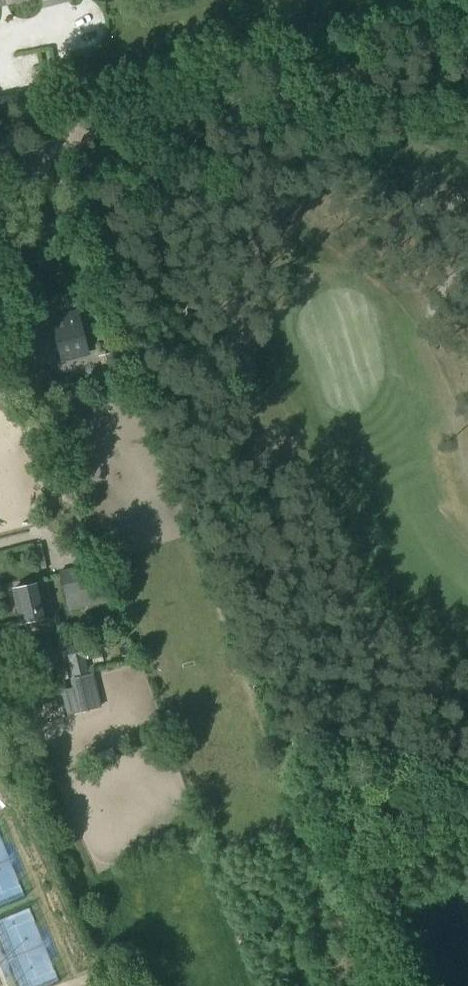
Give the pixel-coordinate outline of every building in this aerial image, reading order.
[(51,319),(61,358),(87,352),(77,313),(51,319)] [(115,354),(101,357),(106,375),(119,372),(115,354)] [(51,388),(46,371),(35,374),(39,391),(51,388)] [(92,565),(60,572),(66,599),(98,592),(101,602),(112,600),(103,562),(92,565)] [(49,621),(40,584),(27,587),(24,585),(18,586),(16,589),(13,590),(20,623),(37,619),(38,624),(49,621)] [(37,673),(60,667),(53,637),(30,643),(37,673)] [(74,676),(87,673),(84,659),(87,658),(84,644),(67,648),(74,676)] [(88,675),(74,678),(76,688),(63,692),(69,715),(99,707),(93,684),(91,685),(88,675)]
